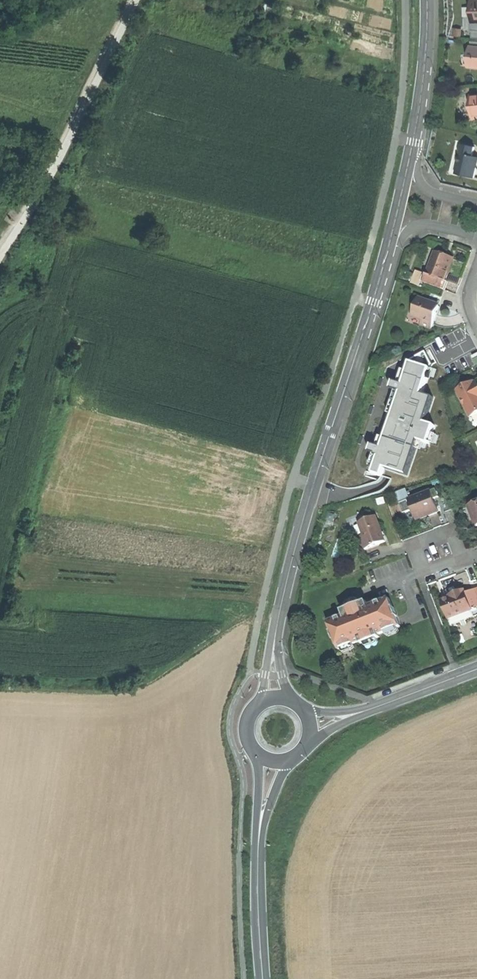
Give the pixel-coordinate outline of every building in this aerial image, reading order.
[(470,47),(468,67),(476,67),(476,47),(470,47)] [(459,144),(457,153),(460,154),(456,173),(474,178),(476,172),(476,168),(475,167),(476,160),(476,158),(473,157),(475,147),(459,144)] [(443,256),(435,253),(427,275),(445,282),(449,271),(454,260),(452,259),(443,256)] [(443,290),(445,282),(427,275),(424,283),(443,290)] [(421,325),(431,328),(436,317),(439,307),(433,304),(434,303),(421,299),(418,307),(415,306),(412,316),(422,320),(421,325)] [(411,360),(410,363),(430,369),(431,363),(429,359),(425,352),(411,360)] [(385,438),(417,449),(419,441),(429,445),(436,426),(426,423),(434,397),(422,393),(430,369),(410,363),(403,384),(393,381),(390,389),(400,392),(385,438)] [(456,391),(470,418),(476,414),(476,387),(475,383),(474,381),(456,391)] [(409,476),(417,449),(385,438),(383,447),(372,444),(370,454),(380,457),(375,474),(383,477),(386,469),(409,476)] [(400,503),(402,503),(409,500),(410,499),(406,489),(396,493),(400,503)] [(439,497),(436,489),(431,491),(434,499),(439,497)] [(434,499),(431,491),(410,499),(409,500),(413,510),(417,520),(428,515),(439,511),(434,499)] [(413,510),(409,500),(402,503),(406,513),(413,510)] [(468,506),(476,526),(476,502),(468,506)] [(385,541),(376,516),(367,520),(359,522),(364,535),(359,537),(364,550),(376,545),(385,541)] [(451,598),(442,601),(452,626),(476,616),(476,598),(474,590),(466,593),(464,590),(457,593),(450,596),(451,598)] [(395,611),(390,599),(369,607),(367,601),(342,611),(344,616),(328,622),(332,631),(331,632),(334,641),(335,640),(339,650),(360,642),(361,644),(380,637),(379,635),(400,626),(395,611)]
